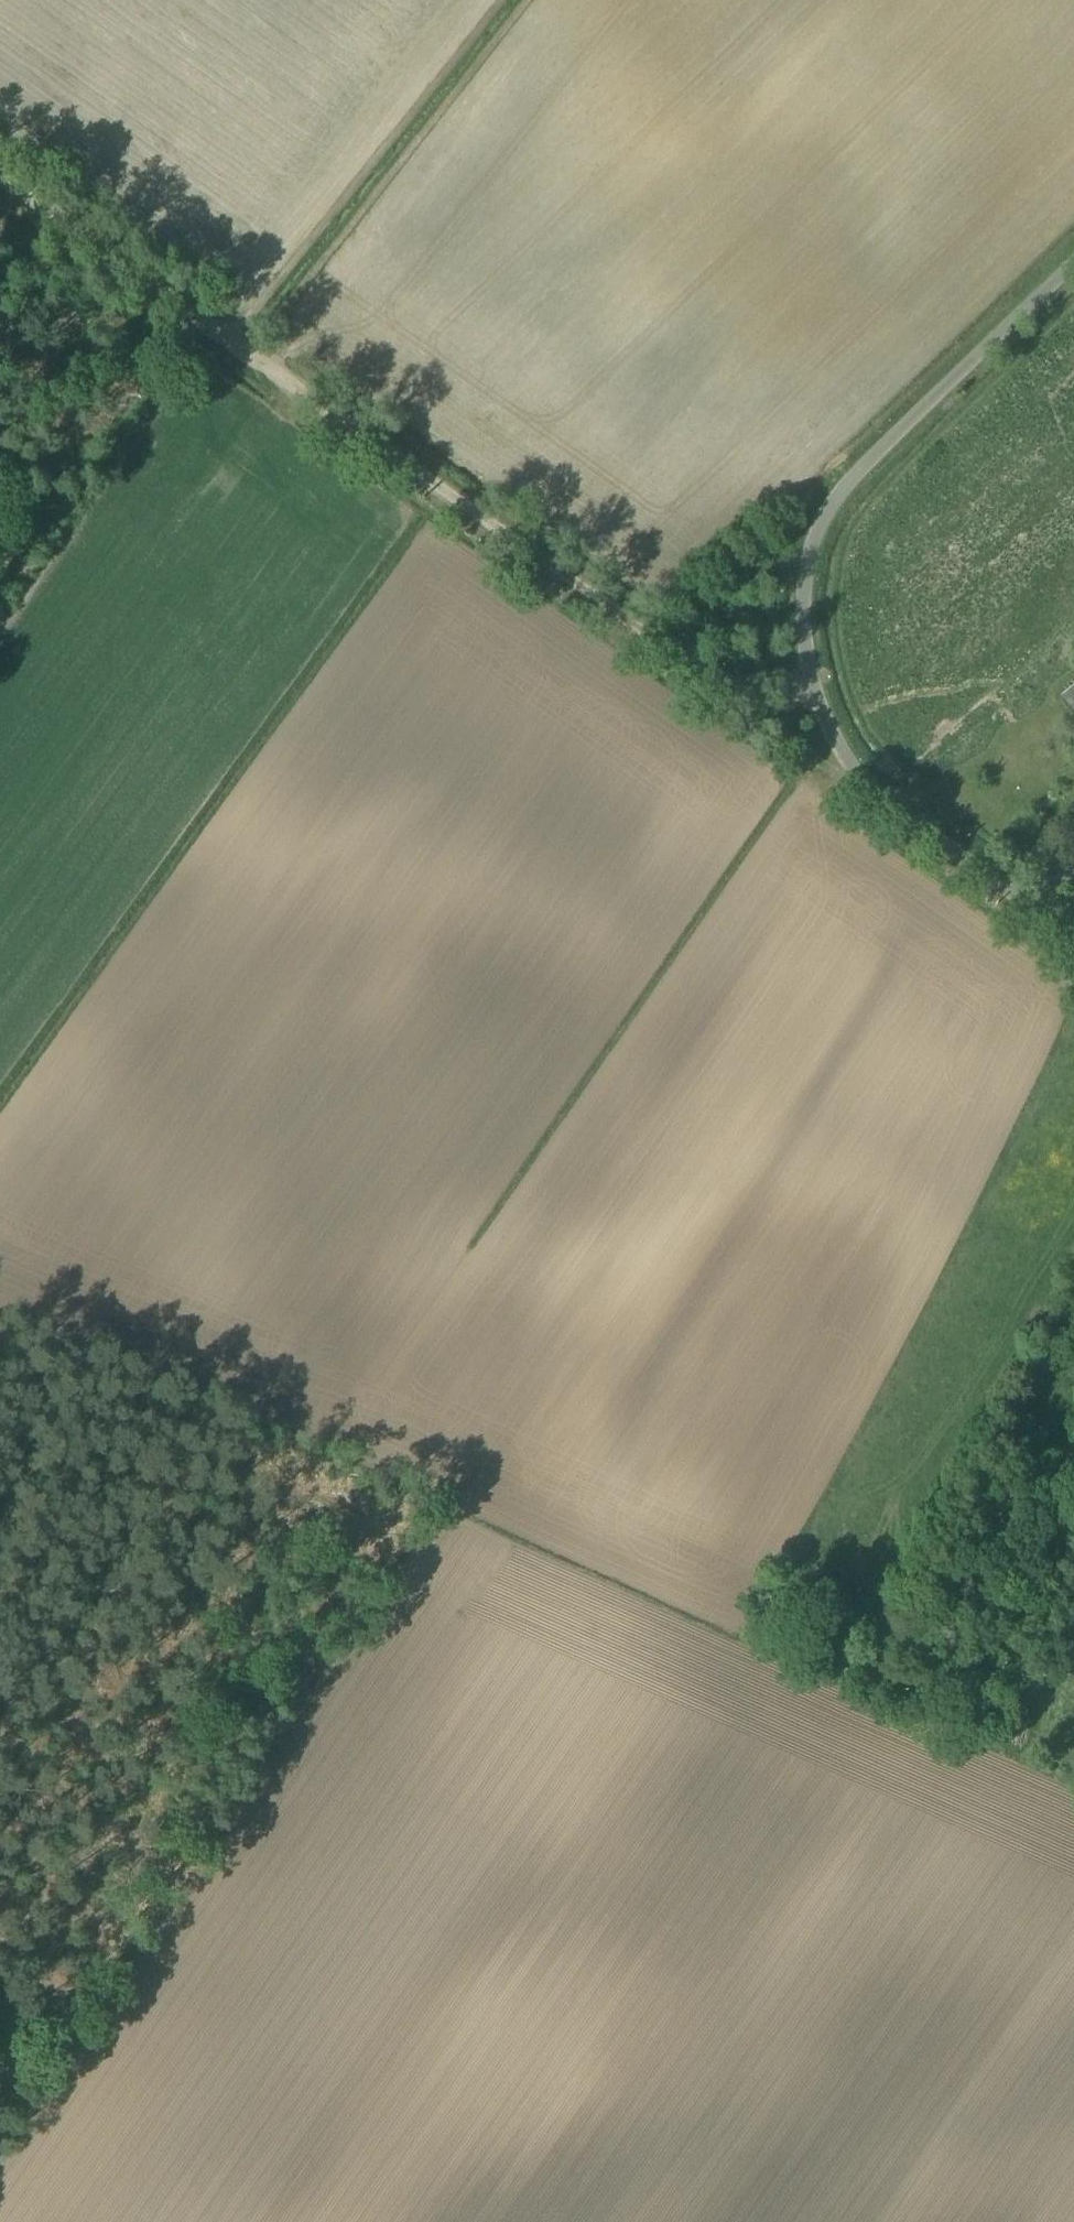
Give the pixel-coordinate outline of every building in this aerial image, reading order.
[(1060,697),(1073,714),(1073,685),(1060,697)]
